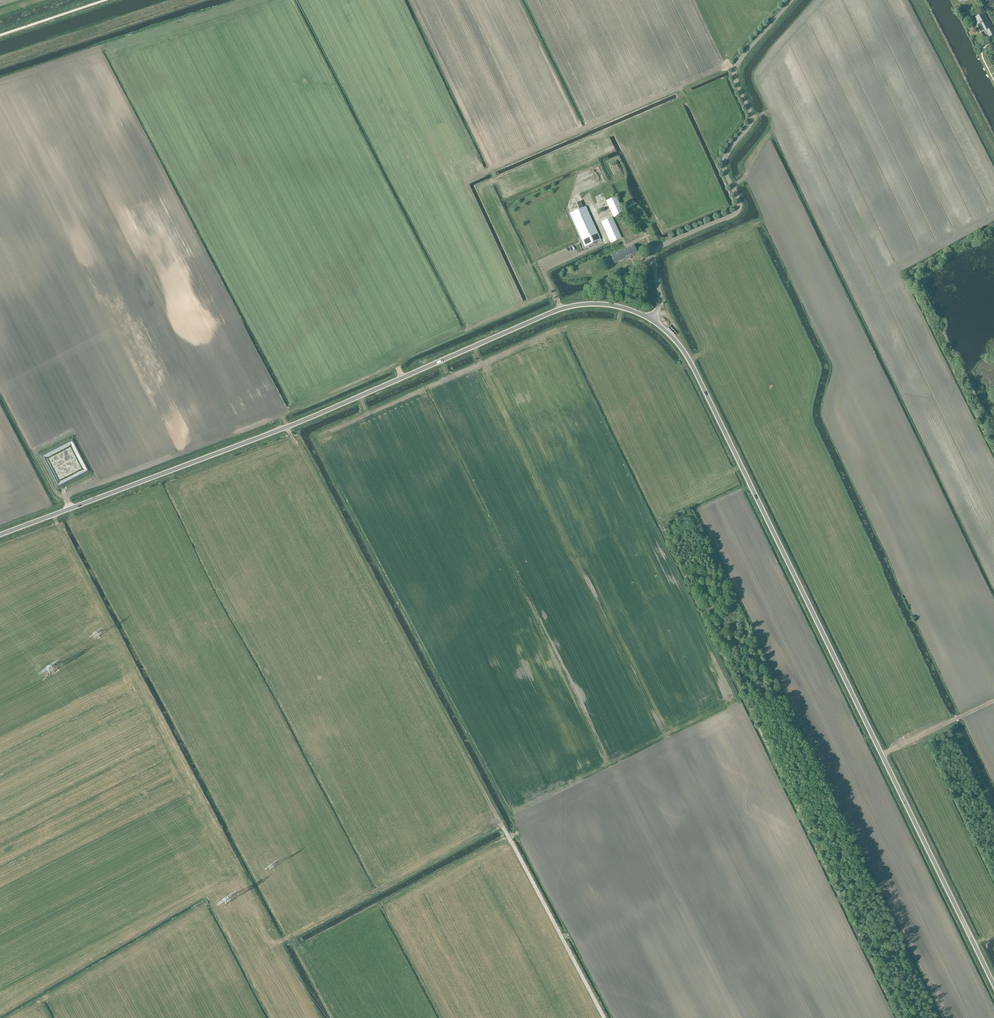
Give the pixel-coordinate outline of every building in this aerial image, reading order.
[(988,32),(991,38),(993,37),(993,33),(992,30),(992,29),(989,24),(984,14),(971,20),(974,19),(977,25),(980,33),(978,34),(986,30),(987,32),(988,32)] [(616,197),(607,202),(614,217),(623,213),(616,197)] [(583,208),(580,201),(577,203),(580,210),(571,214),(583,241),(598,234),(585,207),(583,208)] [(621,237),(612,218),(602,222),(611,241),(621,237)] [(637,254),(633,246),(611,256),(615,264),(637,254)]
